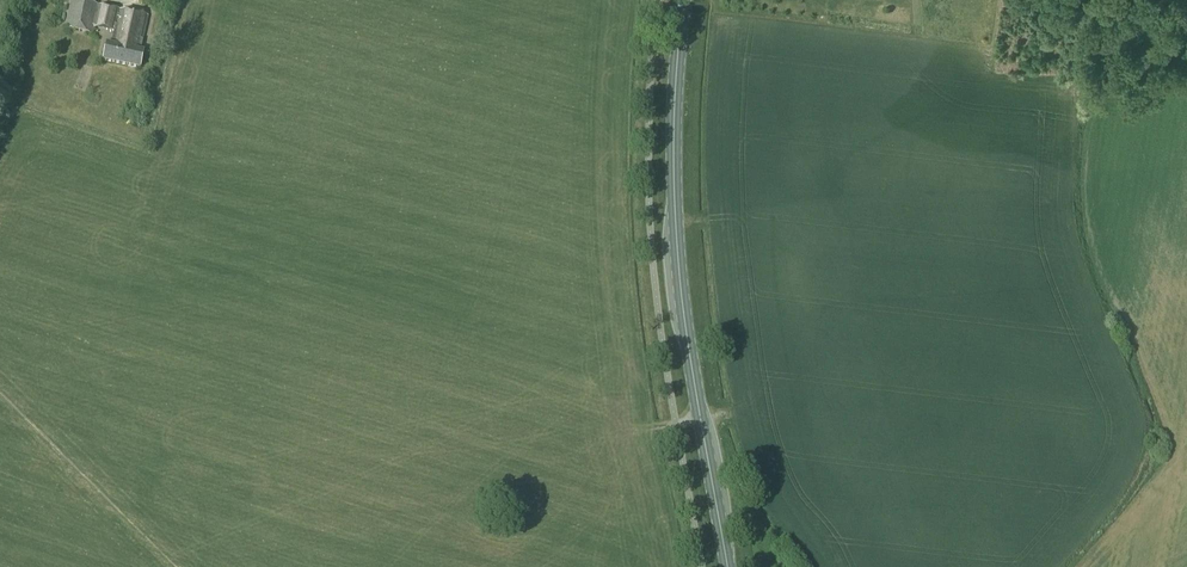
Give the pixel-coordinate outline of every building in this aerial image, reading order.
[(11,0),(10,0),(0,0),(0,23),(11,0)] [(146,16),(70,0),(69,0),(63,29),(90,35),(93,23),(113,28),(110,46),(105,45),(102,61),(139,69),(142,53),(139,52),(141,40),(146,16)]
